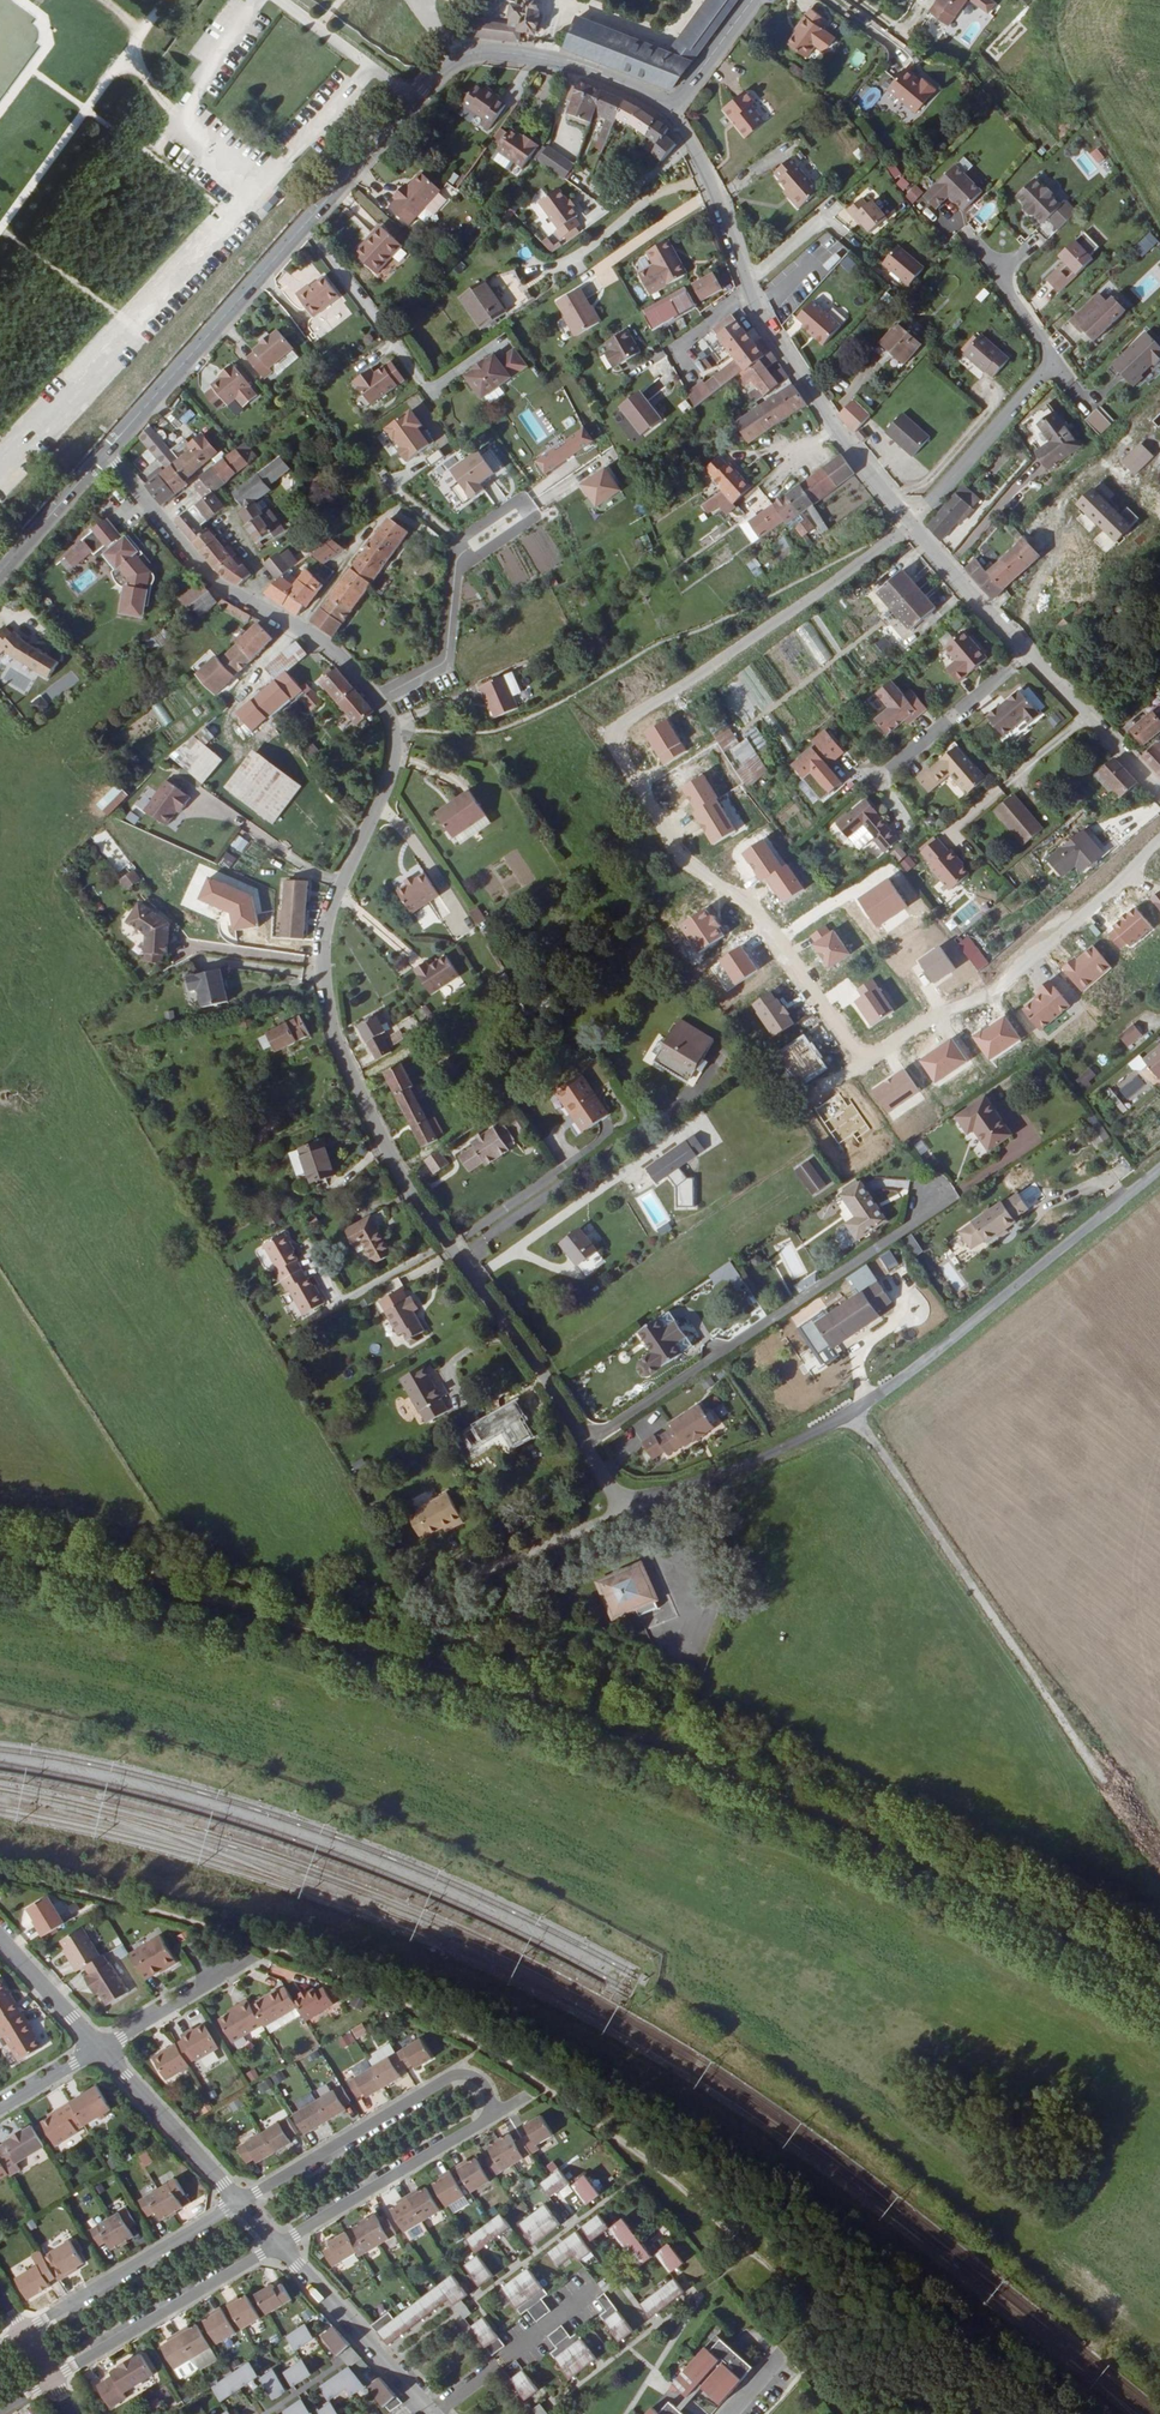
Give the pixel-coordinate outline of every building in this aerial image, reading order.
[(541,43),(541,0),(540,0),(491,0),(489,5),(511,8),(509,24),(479,22),(470,37),(541,43)] [(564,45),(673,90),(739,0),(707,0),(667,56),(574,20),(564,45)] [(801,22),(794,32),(813,46),(822,33),(828,38),(835,36),(841,26),(827,15),(832,8),(821,0),(814,0),(811,4),(804,15),(805,16),(801,22)] [(956,14),(965,0),(937,0),(956,14)] [(917,73),(919,71),(908,61),(889,79),(916,106),(938,84),(926,72),(923,75),(921,77),(917,73)] [(791,63),(787,73),(804,81),(808,71),(791,63)] [(571,91),(581,71),(575,69),(566,89),(571,91)] [(592,107),(605,79),(604,79),(581,71),(571,91),(565,102),(589,113),(591,110),(592,107)] [(492,85),(484,79),(472,96),(486,106),(483,111),(491,118),(508,94),(500,88),(501,86),(495,82),(492,85)] [(664,148),(679,134),(671,122),(674,119),(661,111),(628,89),(605,79),(592,107),(591,110),(598,113),(599,111),(605,114),(596,133),(603,137),(613,118),(616,112),(648,131),(646,134),(655,140),(651,145),(661,151),(664,148)] [(728,99),(751,128),(771,112),(757,95),(761,92),(751,80),(728,99)] [(502,113),(491,129),(499,135),(497,139),(515,152),(531,130),(521,123),(520,126),(514,122),(502,113)] [(540,133),(531,146),(561,166),(570,153),(540,133)] [(601,141),(603,137),(596,133),(593,137),(601,141)] [(859,143),(855,147),(861,154),(865,150),(859,143)] [(786,186),(783,189),(792,199),(814,180),(790,155),(793,153),(786,146),(767,163),(774,170),(772,171),(781,181),(786,186)] [(1096,148),(1089,154),(1097,165),(1105,159),(1096,148)] [(399,179),(402,182),(422,201),(446,173),(427,156),(414,169),(412,166),(399,179)] [(454,167),(459,172),(466,162),(461,158),(454,167)] [(948,193),(962,208),(980,190),(955,163),(923,194),(934,206),(948,193)] [(1047,217),(1057,228),(1076,211),(1065,199),(1060,204),(1051,195),(1052,191),(1048,186),(1043,186),(1035,177),(1016,194),(1024,204),(1023,205),(1023,208),(1029,214),(1031,215),(1033,213),(1042,222),(1047,217)] [(573,199),(569,193),(558,179),(540,192),(561,220),(557,222),(562,229),(581,215),(576,208),(579,206),(573,199)] [(778,184),(783,189),(786,186),(781,181),(778,184)] [(904,196),(912,204),(924,193),(915,184),(904,196)] [(863,192),(849,204),(847,206),(853,213),(855,211),(870,227),(887,212),(872,196),(869,198),(863,192)] [(380,214),(352,240),(372,262),(400,236),(380,214)] [(969,223),(959,231),(968,241),(977,233),(969,223)] [(1046,275),(1058,288),(1086,263),(1081,257),(1088,251),(1090,253),(1100,244),(1086,228),(1062,250),(1066,254),(1066,258),(1046,275)] [(823,279),(845,247),(826,234),(811,255),(821,262),(814,272),(823,279)] [(900,234),(883,250),(907,274),(924,258),(900,234)] [(540,243),(552,254),(560,246),(548,235),(540,243)] [(668,247),(671,244),(665,236),(644,248),(651,261),(635,270),(647,290),(682,271),(668,247)] [(1141,258),(1154,245),(1145,236),(1132,249),(1141,258)] [(685,268),(671,244),(668,247),(682,271),(685,268)] [(1081,257),(1086,263),(1093,256),(1090,253),(1088,251),(1081,257)] [(847,272),(855,265),(847,255),(839,262),(847,272)] [(507,266),(475,279),(451,294),(474,328),(526,294),(507,266)] [(306,275),(291,283),(305,306),(334,289),(320,267),(306,275)] [(711,270),(688,276),(696,295),(718,286),(711,270)] [(290,281),(291,283),(306,275),(304,272),(290,281)] [(578,286),(556,298),(575,333),(598,320),(578,286)] [(639,310),(650,329),(692,305),(681,286),(639,310)] [(981,303),(989,294),(983,288),(975,297),(981,303)] [(1109,299),(1101,289),(1071,317),(1081,328),(1083,325),(1094,336),(1126,307),(1115,294),(1109,299)] [(840,314),(812,291),(798,310),(805,316),(803,318),(823,335),(840,314)] [(715,367),(723,378),(739,366),(760,350),(771,342),(764,328),(755,334),(734,305),(714,319),(736,350),(715,367)] [(896,313),(872,340),(896,361),(920,333),(896,313)] [(1106,364),(1113,372),(1117,368),(1130,382),(1140,372),(1139,370),(1151,359),(1152,361),(1159,354),(1159,344),(1144,327),(1106,364)] [(603,350),(612,365),(637,351),(625,328),(602,341),(606,348),(603,350)] [(246,356),(238,363),(259,382),(266,373),(262,369),(263,368),(282,347),(283,345),(266,330),(259,338),(258,337),(249,347),(250,348),(244,354),(246,356)] [(979,368),(986,374),(1001,355),(974,331),(956,351),(977,369),(979,368)] [(760,350),(739,366),(747,376),(750,375),(754,381),(750,383),(755,389),(777,374),(766,358),(777,350),(771,342),(760,350)] [(282,347),(263,368),(271,375),(289,353),(282,347)] [(608,367),(612,365),(603,350),(599,352),(608,367)] [(466,372),(458,377),(473,400),(519,370),(509,353),(492,363),(488,358),(479,363),(479,362),(466,370),(466,372)] [(358,371),(355,368),(344,375),(360,399),(395,376),(382,356),(365,368),(364,366),(358,371)] [(786,367),(781,358),(771,364),(777,374),(786,367)] [(716,368),(706,375),(713,385),(723,378),(716,368)] [(704,372),(684,387),(692,401),(713,385),(706,375),(704,372)] [(219,383),(215,387),(207,396),(209,398),(224,412),(227,413),(246,391),(225,373),(217,381),(219,383)] [(804,396),(792,376),(769,391),(780,410),(804,396)] [(645,394),(647,392),(639,381),(617,397),(639,426),(661,410),(654,400),(651,402),(645,394)] [(485,396),(489,402),(502,395),(498,389),(485,396)] [(769,391),(760,398),(771,416),(780,410),(769,391)] [(654,400),(647,392),(645,394),(651,402),(654,400)] [(852,428),(869,408),(852,392),(834,411),(852,428)] [(224,412),(209,398),(205,401),(221,416),(224,412)] [(771,416),(760,398),(736,413),(747,431),(771,416)] [(677,405),(682,414),(690,409),(686,400),(677,405)] [(1038,421),(1056,409),(1049,400),(1016,422),(1036,450),(1050,440),(1038,421)] [(1095,403),(1083,415),(1097,430),(1109,419),(1095,403)] [(177,419),(183,426),(195,416),(189,409),(177,419)] [(899,409),(883,427),(909,450),(925,431),(899,409)] [(1039,455),(1066,424),(1056,409),(1038,421),(1050,440),(1036,450),(1039,455)] [(1081,444),(1066,424),(1039,455),(1048,468),(1081,444)] [(859,426),(853,431),(860,438),(866,433),(859,426)] [(533,461),(544,476),(593,442),(582,427),(533,461)] [(173,453),(149,428),(140,438),(151,448),(148,451),(168,470),(171,468),(180,460),(173,453)] [(180,460),(171,468),(186,483),(196,472),(216,451),(200,436),(190,447),(192,449),(180,460)] [(184,441),(173,453),(180,460),(192,449),(190,447),(184,441)] [(673,454),(683,449),(679,442),(678,441),(669,448),(673,454)] [(245,443),(234,452),(245,468),(258,459),(245,443)] [(854,466),(837,446),(818,461),(833,481),(854,466)] [(284,450),(230,494),(233,499),(247,519),(261,509),(273,499),(264,487),(294,464),(284,450)] [(462,503),(484,491),(479,483),(500,472),(488,451),(480,455),(478,452),(444,471),(462,503)] [(731,488),(746,476),(729,452),(726,455),(723,451),(711,458),(731,488)] [(234,452),(234,454),(198,482),(201,486),(208,497),(200,503),(173,524),(193,546),(204,536),(200,531),(204,528),(202,526),(196,519),(201,514),(208,522),(224,507),(212,495),(226,483),(245,468),(234,452)] [(1014,501),(1044,468),(1034,459),(1005,492),(1014,501)] [(833,481),(818,461),(794,479),(808,498),(833,481)] [(577,486),(594,509),(621,490),(603,467),(577,486)] [(168,470),(160,478),(175,496),(188,486),(186,483),(171,468),(168,470)] [(149,487),(146,490),(162,507),(175,496),(160,478),(156,474),(146,483),(149,487)] [(690,484),(695,491),(709,481),(705,475),(690,484)] [(820,527),(825,523),(808,498),(794,479),(778,490),(790,509),(801,501),(820,527)] [(713,486),(716,491),(726,505),(733,501),(729,496),(726,491),(719,481),(713,486)] [(965,481),(958,488),(976,508),(984,501),(965,481)] [(194,491),(200,503),(208,497),(201,486),(194,491)] [(713,486),(702,493),(705,498),(716,491),(713,486)] [(958,488),(945,503),(960,519),(961,521),(976,508),(958,488)] [(767,498),(780,516),(790,509),(778,490),(767,498)] [(732,516),(746,538),(754,533),(780,516),(767,498),(751,509),(748,511),(745,507),(732,516)] [(945,503),(927,524),(941,541),(960,519),(945,503)] [(261,509),(247,519),(242,523),(254,541),(273,527),(269,522),(261,509)] [(391,510),(382,522),(403,538),(412,526),(391,510)] [(794,515),(789,518),(796,528),(799,526),(806,520),(799,511),(794,515)] [(269,522),(273,527),(277,534),(287,527),(278,515),(269,522)] [(104,522),(62,558),(72,569),(86,557),(88,559),(98,551),(116,536),(104,522)] [(382,522),(346,571),(369,585),(385,564),(403,538),(382,522)] [(799,526),(796,528),(802,537),(805,535),(799,526)] [(426,528),(422,534),(436,542),(440,536),(426,528)] [(210,531),(209,533),(215,539),(217,538),(210,531)] [(204,536),(193,546),(214,572),(231,557),(235,553),(228,547),(225,549),(215,539),(209,533),(205,536),(204,536)] [(1035,550),(1021,535),(988,562),(982,556),(976,549),(974,546),(961,557),(989,588),(1035,550)] [(98,551),(103,557),(111,550),(108,547),(116,540),(119,543),(120,542),(116,536),(98,551)] [(111,550),(103,557),(114,570),(118,567),(127,578),(126,582),(130,582),(129,588),(125,587),(120,612),(135,616),(138,603),(143,604),(146,592),(143,591),(145,585),(147,586),(150,572),(138,557),(142,554),(127,536),(120,542),(119,543),(116,540),(108,547),(111,550)] [(309,557),(321,566),(336,553),(324,543),(309,557)] [(976,549),(982,556),(986,552),(980,545),(976,549)] [(231,557),(214,572),(226,581),(241,586),(255,574),(240,558),(235,562),(231,557)] [(263,570),(278,585),(288,576),(298,567),(288,557),(282,562),(278,557),(263,570)] [(890,601),(914,579),(897,561),(873,582),(890,601)] [(346,571),(311,619),(333,637),(369,585),(346,571)] [(278,585),(265,596),(295,616),(318,586),(308,578),(300,587),(288,576),(278,585)] [(932,599),(914,579),(890,601),(908,621),(932,599)] [(207,593),(201,586),(192,593),(197,600),(207,593)] [(215,603),(211,598),(207,593),(197,600),(191,604),(199,615),(215,603)] [(220,598),(215,603),(248,622),(249,618),(220,598)] [(820,667),(833,658),(808,621),(795,630),(820,667)] [(222,658),(220,657),(197,678),(215,696),(272,641),(265,633),(270,629),(262,622),(250,633),(248,631),(234,643),(236,646),(222,658)] [(9,655),(47,680),(58,663),(25,641),(16,632),(1,645),(9,655)] [(957,685),(986,659),(962,632),(943,649),(955,663),(945,671),(957,685)] [(875,658),(892,645),(885,636),(868,648),(875,658)] [(262,673),(272,685),(286,672),(305,656),(294,644),(262,673)] [(359,725),(374,712),(334,668),(332,669),(330,667),(323,673),(325,676),(320,680),(359,725)] [(272,685),(237,716),(251,732),(294,694),(302,688),(299,686),(286,672),(272,685)] [(483,694),(488,707),(493,718),(516,709),(512,700),(504,679),(502,675),(477,686),(480,695),(483,694)] [(504,679),(512,700),(522,696),(514,675),(504,679)] [(294,694),(299,700),(310,712),(321,702),(304,681),(299,686),(302,688),(294,694)] [(912,720),(926,709),(909,690),(902,696),(890,681),(875,693),(887,708),(873,720),(886,735),(903,720),(908,716),(912,720)] [(1038,715),(1019,690),(1005,701),(1007,702),(1000,708),(997,705),(985,715),(1001,735),(1020,720),(1025,725),(1038,715)] [(1126,720),(1138,735),(1159,717),(1159,692),(1126,720)] [(486,708),(488,707),(483,694),(480,695),(486,708)] [(40,695),(31,702),(38,711),(47,704),(40,695)] [(1057,711),(1046,718),(1052,728),(1064,720),(1057,711)] [(907,724),(912,720),(908,716),(903,720),(907,724)] [(756,751),(766,744),(754,725),(744,732),(756,751)] [(189,734),(200,742),(207,735),(197,727),(189,734)] [(726,728),(713,737),(718,744),(731,734),(726,728)] [(186,731),(160,753),(196,779),(216,755),(200,742),(189,734),(186,731)] [(731,734),(718,744),(721,748),(734,738),(731,734)] [(828,735),(791,767),(802,779),(811,772),(831,794),(843,783),(828,767),(843,753),(828,735)] [(1141,750),(1159,772),(1159,736),(1141,750)] [(741,760),(751,752),(742,740),(732,748),(741,760)] [(944,749),(947,752),(943,755),(946,759),(932,770),(929,766),(928,765),(915,775),(927,790),(950,772),(967,793),(984,780),(973,767),(964,756),(965,755),(954,741),(944,749)] [(747,784),(767,767),(754,750),(751,752),(741,760),(734,766),(747,784)] [(250,751),(224,786),(273,824),(300,789),(250,751)] [(1132,780),(1108,754),(1088,769),(1097,779),(1100,777),(1115,794),(1132,780)] [(932,770),(946,759),(943,755),(929,766),(932,770)] [(162,771),(139,802),(161,816),(172,802),(174,804),(186,789),(162,771)] [(116,785),(94,805),(107,818),(128,798),(116,785)] [(1082,788),(1077,791),(1082,798),(1084,799),(1089,795),(1082,788)] [(456,805),(440,816),(455,838),(457,837),(485,817),(469,793),(454,802),(456,805)] [(1019,802),(1013,795),(994,810),(1022,846),(1042,830),(1034,821),(1032,823),(1017,803),(1019,802)] [(880,851),(895,838),(875,814),(876,813),(865,800),(835,825),(846,838),(860,826),(872,839),(871,840),(880,851)] [(438,813),(440,816),(456,805),(454,802),(438,813)] [(1034,821),(1019,802),(1017,803),(1032,823),(1034,821)] [(485,817),(457,837),(462,843),(489,824),(485,817)] [(1098,843),(1081,821),(1054,844),(1055,846),(1041,857),(1053,872),(1067,861),(1068,862),(1071,860),(1077,866),(1107,842),(1104,838),(1098,843)] [(242,853),(248,841),(235,836),(230,848),(242,853)] [(930,868),(949,892),(969,876),(962,867),(957,862),(958,861),(951,851),(948,853),(937,840),(921,853),(932,866),(930,868)] [(225,852),(218,863),(229,869),(236,857),(225,852)] [(908,856),(899,865),(906,873),(915,864),(908,856)] [(132,869),(117,881),(125,891),(140,879),(132,869)] [(279,873),(276,930),(297,931),(300,874),(279,873)] [(415,880),(405,886),(396,892),(409,914),(438,897),(425,874),(415,880)] [(402,882),(405,886),(415,880),(412,876),(402,882)] [(170,924),(144,903),(130,920),(148,935),(144,962),(160,964),(161,955),(167,956),(170,924)] [(476,907),(469,912),(478,926),(486,922),(476,907)] [(988,912),(981,918),(985,923),(993,916),(988,912)] [(969,936),(962,942),(980,964),(987,959),(969,936)] [(426,989),(456,972),(444,951),(426,961),(423,956),(411,963),(426,989)] [(224,993),(221,982),(219,972),(185,979),(188,993),(197,992),(202,1011),(226,1005),(224,993)] [(247,985),(239,988),(243,998),(251,995),(247,985)] [(385,1039),(383,1036),(378,1026),(383,1023),(376,1009),(381,1006),(377,999),(351,1012),(370,1048),(373,1046),(385,1039)] [(265,1044),(302,1026),(292,1005),(255,1023),(265,1044)] [(1117,1027),(1127,1038),(1143,1023),(1133,1012),(1117,1027)] [(681,1023),(657,1063),(692,1082),(715,1043),(681,1023)] [(388,1037),(385,1039),(373,1046),(376,1050),(390,1042),(388,1037)] [(1140,1058),(1154,1074),(1159,1069),(1159,1041),(1140,1058)] [(378,1062),(406,1117),(415,1134),(439,1122),(431,1105),(423,1108),(392,1047),(384,1051),(387,1057),(378,1062)] [(1065,1066),(1072,1075),(1079,1070),(1072,1060),(1065,1066)] [(563,1107),(575,1123),(596,1109),(568,1067),(543,1084),(560,1110),(563,1107)] [(1082,1089),(1097,1077),(1089,1068),(1075,1080),(1082,1089)] [(1002,1076),(995,1081),(1000,1089),(1008,1083),(1002,1076)] [(1104,1093),(1122,1113),(1127,1109),(1109,1088),(1104,1093)] [(1009,1134),(984,1096),(954,1116),(965,1133),(971,1129),(986,1150),(1009,1134)] [(571,1126),(575,1123),(563,1107),(560,1110),(571,1126)] [(518,1123),(509,1109),(501,1114),(509,1128),(518,1123)] [(1097,1118),(1085,1127),(1091,1135),(1094,1133),(1098,1139),(1107,1132),(1097,1118)] [(510,1153),(495,1130),(472,1145),(474,1149),(458,1160),(469,1174),(484,1165),(486,1168),(510,1153)] [(316,1136),(282,1148),(291,1171),(301,1167),(305,1178),(328,1169),(316,1136)] [(693,1136),(646,1170),(655,1184),(667,1176),(676,1188),(677,1208),(693,1208),(693,1179),(685,1179),(678,1168),(703,1150),(693,1136)] [(920,1157),(928,1151),(922,1141),(913,1146),(920,1157)] [(428,1143),(413,1152),(421,1166),(436,1156),(428,1143)] [(800,1165),(790,1172),(802,1190),(812,1183),(800,1165)] [(839,1223),(849,1238),(849,1239),(881,1219),(856,1179),(835,1193),(849,1215),(838,1222),(839,1223)] [(818,1190),(812,1183),(802,1190),(808,1197),(818,1190)] [(959,1231),(970,1248),(984,1239),(986,1242),(1016,1223),(1014,1220),(1029,1210),(1019,1195),(1004,1205),(1003,1203),(993,1209),(989,1208),(983,1212),(982,1216),(959,1231)] [(262,1210),(268,1221),(278,1215),(272,1204),(262,1210)] [(308,1207),(298,1212),(302,1219),(312,1214),(308,1207)] [(353,1229),(358,1237),(371,1257),(390,1245),(366,1209),(340,1225),(341,1227),(346,1234),(353,1229)] [(569,1221),(549,1235),(559,1249),(566,1258),(585,1244),(569,1221)] [(840,1244),(849,1238),(839,1223),(830,1228),(829,1232),(836,1244),(840,1244)] [(343,1237),(346,1234),(341,1227),(337,1229),(337,1233),(339,1236),(343,1237)] [(282,1242),(284,1240),(277,1228),(255,1240),(270,1266),(267,1268),(278,1286),(281,1285),(295,1310),(317,1298),(310,1286),(308,1287),(305,1281),(301,1273),(298,1274),(287,1256),(289,1255),(285,1247),(282,1242)] [(351,1242),(358,1237),(353,1229),(346,1234),(351,1242)] [(911,1235),(901,1241),(913,1259),(922,1253),(911,1235)] [(572,1268),(592,1254),(585,1244),(566,1258),(572,1268)] [(887,1272),(898,1265),(889,1250),(878,1257),(887,1272)] [(728,1263),(709,1277),(721,1292),(729,1287),(732,1291),(743,1282),(728,1263)] [(398,1278),(395,1280),(400,1289),(403,1287),(398,1278)] [(400,1289),(395,1280),(376,1299),(378,1302),(399,1337),(402,1335),(408,1344),(425,1333),(413,1313),(419,1310),(412,1298),(407,1300),(400,1289)] [(877,1280),(814,1321),(831,1346),(878,1315),(875,1310),(890,1300),(877,1280)] [(658,1314),(647,1321),(671,1355),(681,1347),(658,1314)] [(671,1355),(647,1321),(628,1333),(642,1354),(631,1361),(627,1366),(626,1370),(627,1373),(631,1376),(635,1378),(640,1377),(671,1355)] [(395,1373),(422,1417),(444,1403),(417,1359),(395,1373)] [(704,1389),(714,1383),(708,1373),(698,1379),(704,1389)] [(499,1386),(481,1397),(490,1413),(508,1402),(499,1386)] [(681,1441),(683,1444),(691,1438),(692,1439),(701,1433),(701,1432),(709,1427),(707,1424),(711,1422),(711,1419),(706,1412),(704,1411),(700,1413),(694,1404),(668,1421),(671,1425),(663,1431),(654,1436),(665,1452),(673,1446),(681,1441)] [(497,1423),(513,1450),(531,1439),(512,1407),(504,1412),(507,1417),(497,1423)] [(359,1454),(349,1460),(354,1468),(364,1461),(359,1454)] [(372,1473),(357,1481),(362,1488),(377,1480),(372,1473)] [(450,1513),(453,1518),(461,1512),(443,1483),(412,1502),(414,1505),(426,1524),(427,1526),(442,1517),(450,1513)] [(426,1524),(414,1505),(406,1510),(419,1529),(426,1524)] [(445,1522),(453,1518),(450,1513),(442,1517),(445,1522)] [(643,1563),(595,1584),(614,1624),(663,1603),(643,1563)] [(45,1935),(65,1923),(74,1918),(71,1912),(64,1916),(65,1918),(63,1919),(49,1896),(28,1908),(35,1920),(45,1935)] [(31,1922),(41,1937),(45,1935),(35,1920),(31,1922)] [(71,1963),(76,1972),(84,1967),(100,1957),(82,1927),(61,1939),(66,1948),(73,1961),(71,1963)] [(177,1936),(181,1943),(189,1938),(185,1932),(177,1936)] [(129,1952),(144,1978),(158,1970),(175,1961),(160,1935),(129,1952)] [(63,1950),(71,1963),(73,1961),(66,1948),(63,1950)] [(100,1957),(84,1967),(88,1974),(109,1963),(104,1955),(100,1957)] [(175,1961),(158,1970),(161,1974),(177,1964),(175,1961)] [(109,1963),(88,1974),(84,1977),(89,1987),(93,1984),(97,1992),(105,2005),(128,1991),(110,1962),(109,1963)] [(22,2013),(18,2006),(16,2006),(7,1991),(0,1979),(0,2025),(1,2026),(21,2014),(22,2013)] [(293,2000),(286,1987),(278,1992),(277,1990),(251,2005),(262,2024),(263,2026),(297,2007),(293,2000)] [(314,1988),(293,2000),(297,2007),(305,2020),(334,2004),(324,1987),(316,1992),(314,1988)] [(16,2006),(18,2006),(8,1990),(7,1991),(16,2006)] [(262,2024),(251,2005),(247,1999),(239,2005),(241,2008),(229,2015),(219,2020),(232,2042),(262,2024)] [(241,2008),(239,2005),(227,2011),(229,2015),(241,2008)] [(0,2027),(0,2029),(5,2037),(7,2036),(21,2060),(40,2049),(34,2040),(30,2034),(34,2032),(28,2023),(27,2024),(21,2014),(1,2026),(0,2027)] [(183,2040),(176,2044),(187,2063),(194,2059),(195,2061),(218,2048),(204,2025),(194,2031),(182,2038),(183,2040)] [(358,2031),(355,2026),(348,2030),(351,2035),(358,2031)] [(180,2035),(182,2038),(194,2031),(192,2028),(180,2035)] [(348,2030),(340,2034),(343,2040),(351,2035),(348,2030)] [(418,2038),(394,2052),(403,2068),(410,2063),(413,2069),(430,2058),(418,2038)] [(187,2063),(176,2044),(151,2059),(165,2082),(189,2067),(187,2063)] [(365,2059),(370,2067),(394,2052),(389,2044),(365,2059)] [(318,2048),(312,2052),(317,2059),(322,2056),(318,2048)] [(403,2068),(394,2052),(370,2067),(382,2087),(399,2077),(396,2073),(403,2068)] [(382,2087),(370,2067),(346,2081),(355,2097),(362,2092),(365,2097),(382,2087)] [(274,2085),(285,2079),(280,2071),(269,2077),(274,2085)] [(246,2081),(251,2088),(258,2083),(254,2076),(246,2081)] [(264,2092),(273,2086),(268,2078),(259,2083),(264,2092)] [(84,2093),(70,2102),(84,2124),(98,2116),(101,2118),(107,2115),(107,2111),(111,2108),(98,2085),(88,2091),(84,2093)] [(316,2100),(328,2120),(344,2110),(342,2105),(349,2101),(340,2085),(316,2100)] [(247,2090),(239,2095),(244,2103),(251,2098),(247,2090)] [(244,2103),(239,2095),(231,2099),(236,2107),(244,2103)] [(214,2110),(221,2106),(217,2100),(211,2104),(214,2110)] [(316,2100),(292,2114),(301,2130),(308,2125),(311,2130),(328,2120),(316,2100)] [(84,2124),(70,2102),(55,2111),(56,2113),(49,2117),(41,2122),(55,2145),(78,2132),(76,2128),(84,2124)] [(206,2107),(209,2113),(214,2110),(211,2104),(206,2107)] [(521,2139),(531,2156),(538,2152),(535,2147),(552,2137),(540,2116),(523,2126),(528,2135),(521,2139)] [(285,2118),(261,2133),(273,2153),(290,2143),(287,2138),(294,2134),(285,2118)] [(326,2123),(310,2132),(315,2140),(330,2131),(326,2123)] [(31,2124),(23,2130),(22,2128),(11,2134),(12,2137),(3,2141),(3,2142),(4,2143),(0,2146),(0,2159),(8,2173),(9,2175),(19,2170),(20,2169),(16,2163),(44,2146),(31,2124)] [(273,2153),(261,2133),(237,2147),(246,2163),(254,2159),(256,2163),(273,2153)] [(512,2166),(531,2156),(521,2139),(513,2143),(508,2135),(498,2141),(512,2166)] [(512,2166),(498,2141),(486,2148),(491,2157),(484,2161),(494,2177),(512,2166)] [(0,2159),(0,2178),(8,2173),(0,2159)] [(118,2165),(114,2159),(108,2162),(112,2168),(118,2165)] [(455,2167),(470,2193),(488,2182),(475,2159),(464,2165),(462,2162),(455,2167)] [(565,2182),(555,2169),(544,2178),(536,2184),(546,2197),(565,2182)] [(432,2184),(446,2208),(464,2197),(449,2171),(442,2175),(443,2178),(432,2184)] [(579,2172),(565,2182),(581,2202),(594,2191),(579,2172)] [(175,2178),(157,2189),(172,2214),(183,2207),(177,2198),(184,2194),(175,2178)] [(106,2183),(98,2187),(102,2194),(109,2189),(106,2183)] [(406,2195),(421,2222),(440,2212),(426,2188),(415,2194),(413,2191),(406,2195)] [(172,2214),(157,2189),(139,2200),(148,2216),(155,2211),(161,2221),(172,2214)] [(403,2233),(421,2222),(406,2195),(399,2199),(400,2203),(390,2210),(403,2233)] [(539,2204),(513,2224),(528,2243),(554,2223),(539,2204)] [(126,2207),(108,2218),(122,2243),(134,2236),(129,2227),(136,2222),(126,2207)] [(602,2225),(591,2212),(575,2225),(585,2238),(602,2225)] [(363,2221),(378,2245),(396,2235),(386,2218),(379,2222),(375,2214),(363,2221)] [(464,2238),(461,2240),(471,2253),(505,2228),(495,2214),(487,2221),(464,2238)] [(615,2215),(602,2225),(632,2262),(645,2252),(615,2215)] [(122,2243),(108,2218),(91,2228),(100,2244),(107,2239),(112,2249),(122,2243)] [(356,2252),(359,2256),(378,2245),(363,2221),(352,2227),(357,2236),(349,2240),(356,2252)] [(421,2222),(403,2233),(407,2238),(411,2239),(426,2230),(421,2222)] [(570,2229),(541,2251),(552,2264),(568,2251),(573,2258),(586,2248),(570,2229)] [(349,2240),(345,2232),(327,2241),(330,2246),(322,2251),(332,2266),(356,2252),(349,2240)] [(72,2264),(76,2262),(83,2259),(71,2239),(52,2251),(43,2256),(46,2261),(54,2275),(63,2270),(64,2273),(74,2268),(72,2264)] [(661,2239),(648,2248),(663,2268),(676,2258),(661,2239)] [(407,2244),(402,2246),(407,2253),(411,2251),(407,2244)] [(48,2282),(56,2278),(54,2275),(46,2261),(43,2256),(40,2251),(32,2256),(38,2266),(16,2279),(28,2300),(51,2287),(48,2282)] [(473,2254),(460,2265),(475,2284),(489,2274),(473,2254)] [(523,2265),(497,2286),(517,2312),(523,2307),(532,2319),(547,2308),(538,2296),(543,2292),(523,2265)] [(385,2312),(369,2325),(386,2344),(446,2299),(451,2304),(458,2299),(464,2294),(449,2274),(391,2319),(385,2312)] [(667,2274),(634,2300),(644,2313),(678,2287),(667,2274)] [(254,2294),(265,2313),(289,2299),(280,2284),(273,2288),(271,2284),(254,2294)] [(601,2307),(595,2312),(614,2337),(628,2326),(598,2289),(591,2295),(601,2307)] [(226,2302),(241,2328),(258,2318),(245,2294),(235,2300),(234,2298),(226,2302)] [(458,2299),(451,2304),(459,2316),(467,2310),(458,2299)] [(203,2320),(217,2344),(235,2333),(220,2307),(211,2312),(213,2314),(203,2320)] [(479,2315),(466,2325),(488,2353),(500,2344),(479,2315)] [(552,2344),(546,2349),(566,2375),(592,2354),(572,2328),(566,2333),(557,2321),(543,2333),(552,2344)] [(177,2332),(192,2358),(210,2347),(197,2323),(186,2330),(185,2327),(177,2332)] [(659,2373),(674,2385),(684,2373),(688,2376),(706,2392),(738,2355),(700,2323),(659,2373)] [(304,2324),(285,2337),(294,2350),(312,2337),(304,2324)] [(342,2337),(331,2324),(319,2335),(336,2354),(348,2343),(342,2337)] [(174,2368),(192,2358),(177,2332),(170,2336),(171,2338),(160,2345),(174,2368)] [(210,2347),(192,2358),(197,2365),(215,2354),(210,2347)] [(154,2375),(142,2354),(132,2360),(131,2358),(119,2365),(120,2367),(111,2373),(112,2376),(96,2385),(109,2407),(126,2398),(123,2394),(154,2375)] [(291,2386),(309,2373),(300,2359),(282,2372),(291,2386)] [(227,2376),(210,2387),(219,2401),(257,2376),(247,2362),(244,2365),(233,2372),(227,2376)] [(231,2367),(233,2372),(240,2367),(237,2362),(231,2367)] [(224,2369),(227,2376),(233,2372),(230,2365),(224,2369)] [(364,2385),(347,2366),(317,2385),(327,2400),(345,2387),(350,2394),(364,2385)] [(285,2390),(271,2368),(258,2377),(272,2399),(285,2390)] [(519,2368),(506,2378),(522,2398),(535,2388),(519,2368)] [(674,2385),(663,2398),(666,2401),(688,2376),(684,2373),(674,2385)] [(395,2395),(378,2376),(366,2387),(383,2406),(395,2395)] [(680,2412),(666,2401),(663,2398),(654,2389),(643,2401),(636,2395),(620,2413),(679,2413),(680,2412)] [(180,2399),(184,2405),(190,2401),(186,2395),(180,2399)] [(395,2395),(383,2406),(387,2411),(402,2402),(395,2395)] [(299,2398),(280,2411),(283,2413),(305,2413),(309,2412),(299,2398)] [(329,2401),(316,2410),(318,2413),(337,2413),(329,2401)] [(528,2406),(534,2413),(544,2413),(545,2413),(536,2401),(528,2406)]
